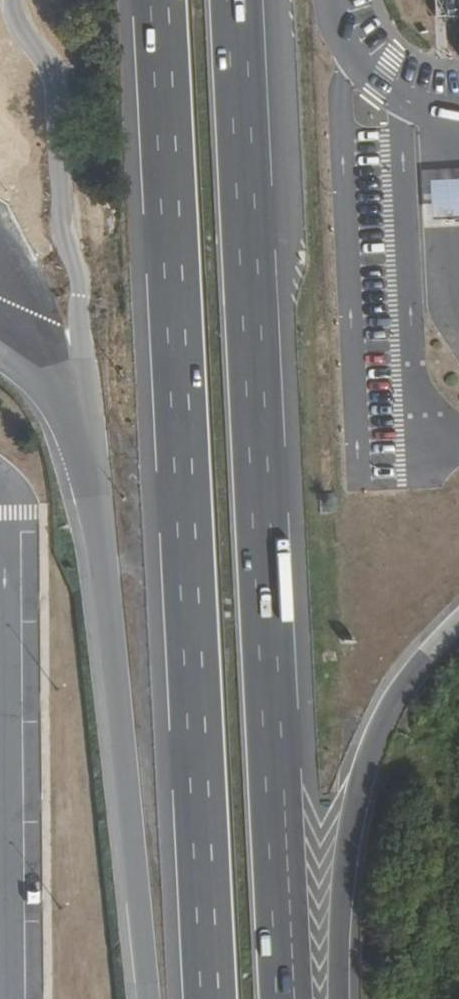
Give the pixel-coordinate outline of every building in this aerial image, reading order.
[(442,19),(456,18),(457,61),(458,61),(458,0),(441,0),(442,19)] [(424,227),(458,225),(458,170),(431,172),(421,172),(424,227)]
